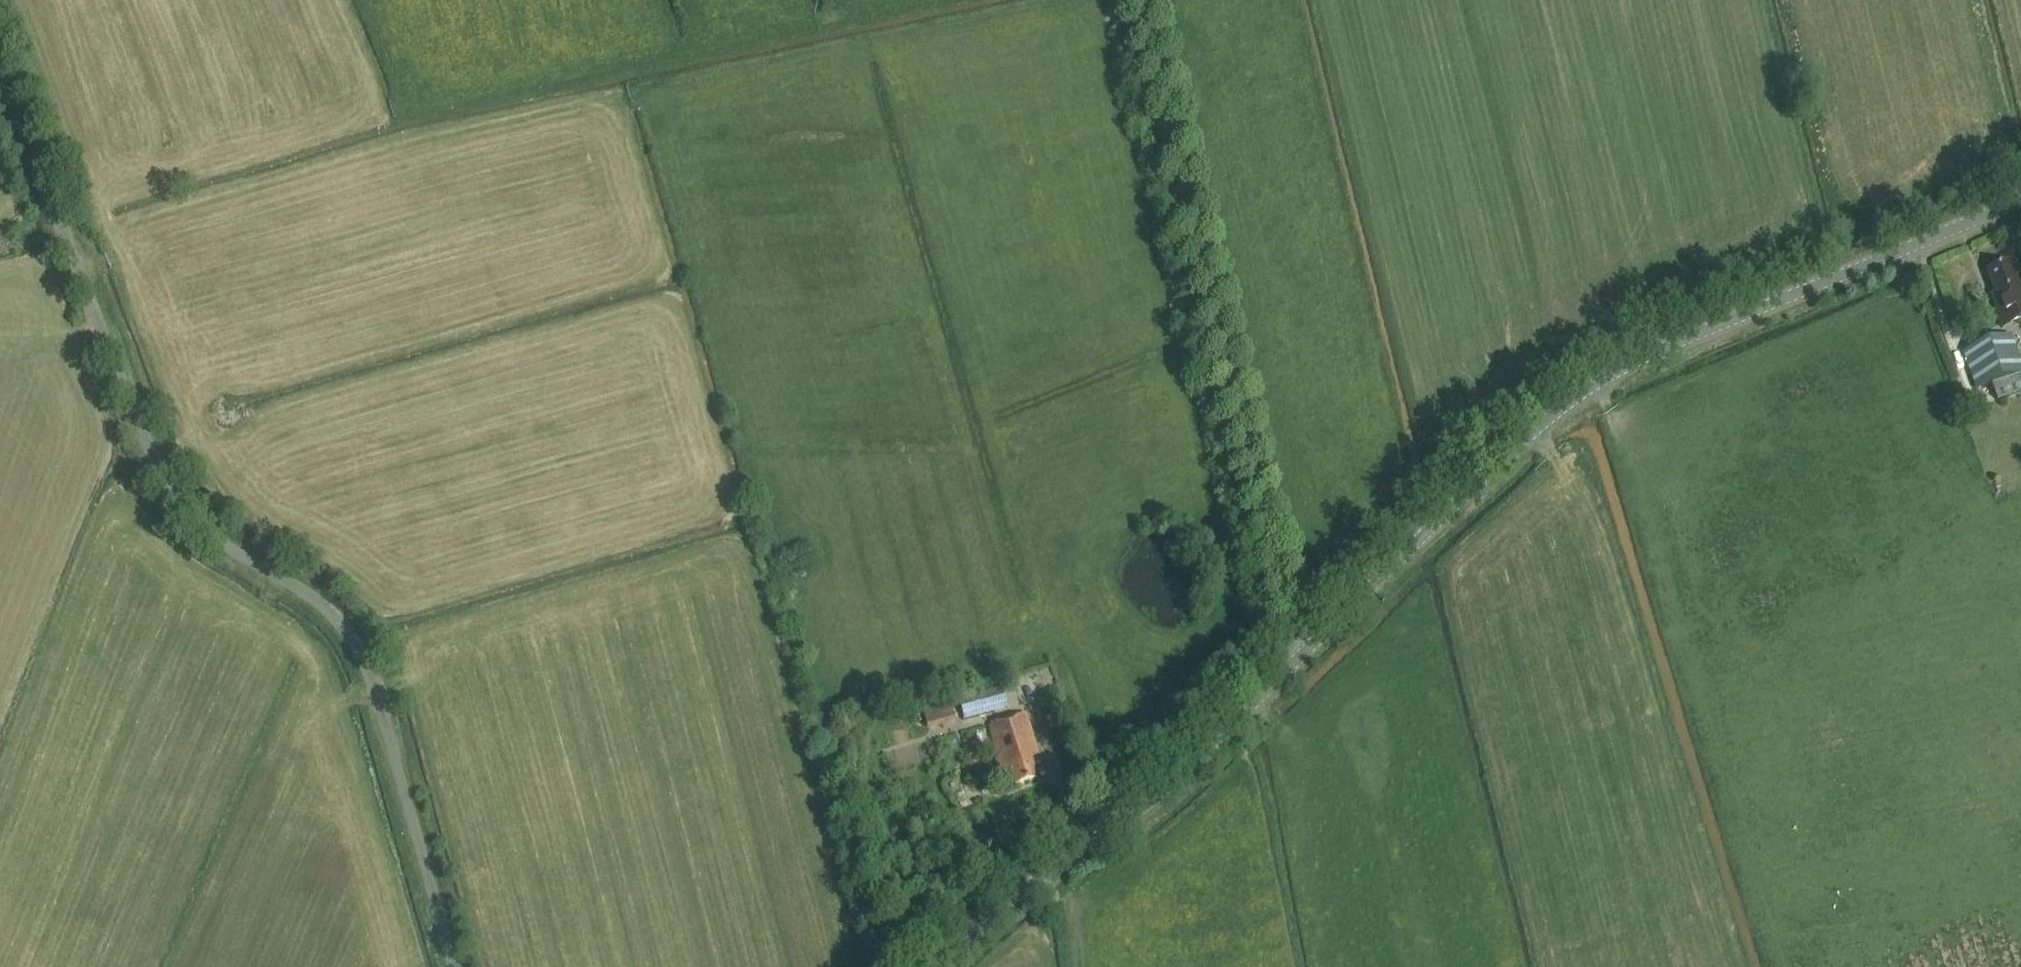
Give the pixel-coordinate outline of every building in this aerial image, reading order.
[(2019,277),(2015,278),(2009,264),(1989,271),(1997,293),(1993,294),(2004,323),(2020,317),(2020,282),(2019,277)] [(1978,391),(1994,385),(1999,400),(2020,392),(2020,357),(2014,336),(1964,354),(1978,391)] [(958,701),(964,721),(994,713),(992,708),(1006,704),(1001,688),(958,701)] [(926,726),(955,721),(952,703),(923,708),(926,726)] [(1030,757),(1038,755),(1026,716),(989,727),(1003,771),(1011,769),(1016,785),(1036,779),(1030,757)]
